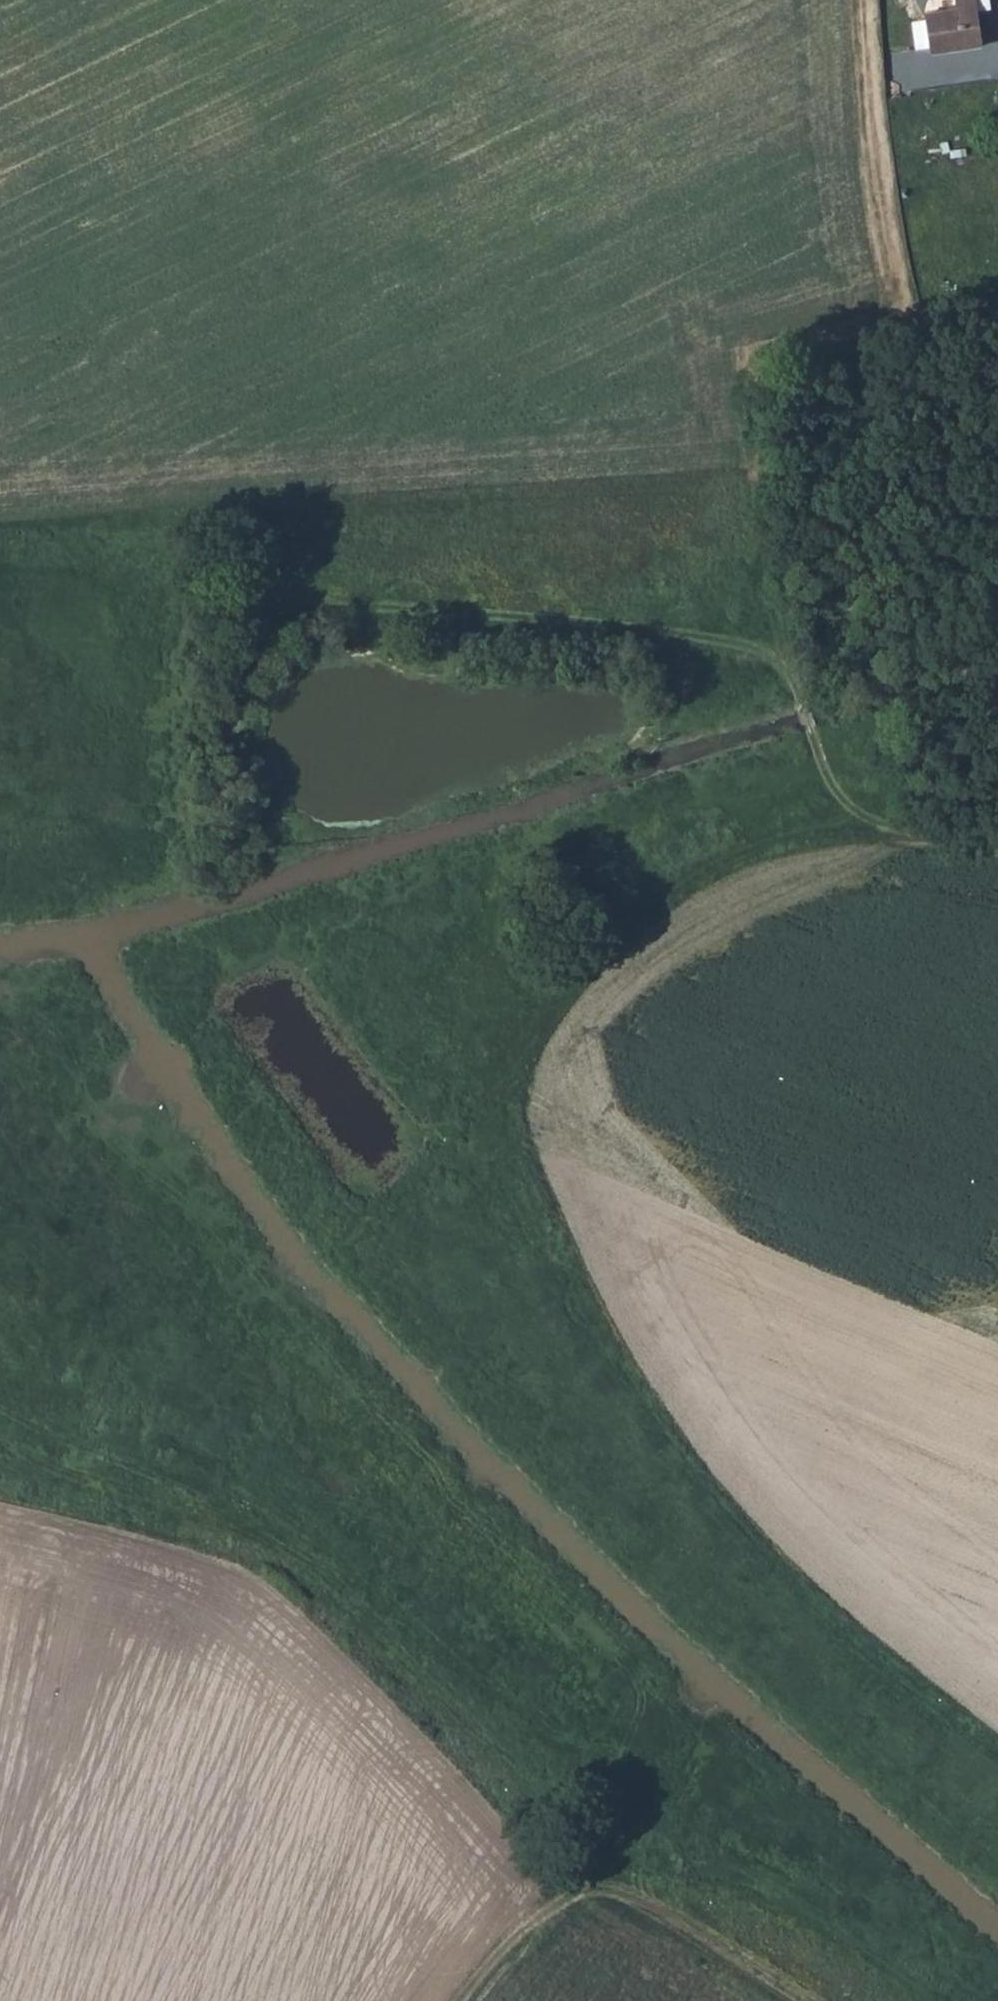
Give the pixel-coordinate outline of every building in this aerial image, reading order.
[(946,2),(947,14),(932,16),(938,57),(986,50),(979,0),(958,0),(946,2)]
